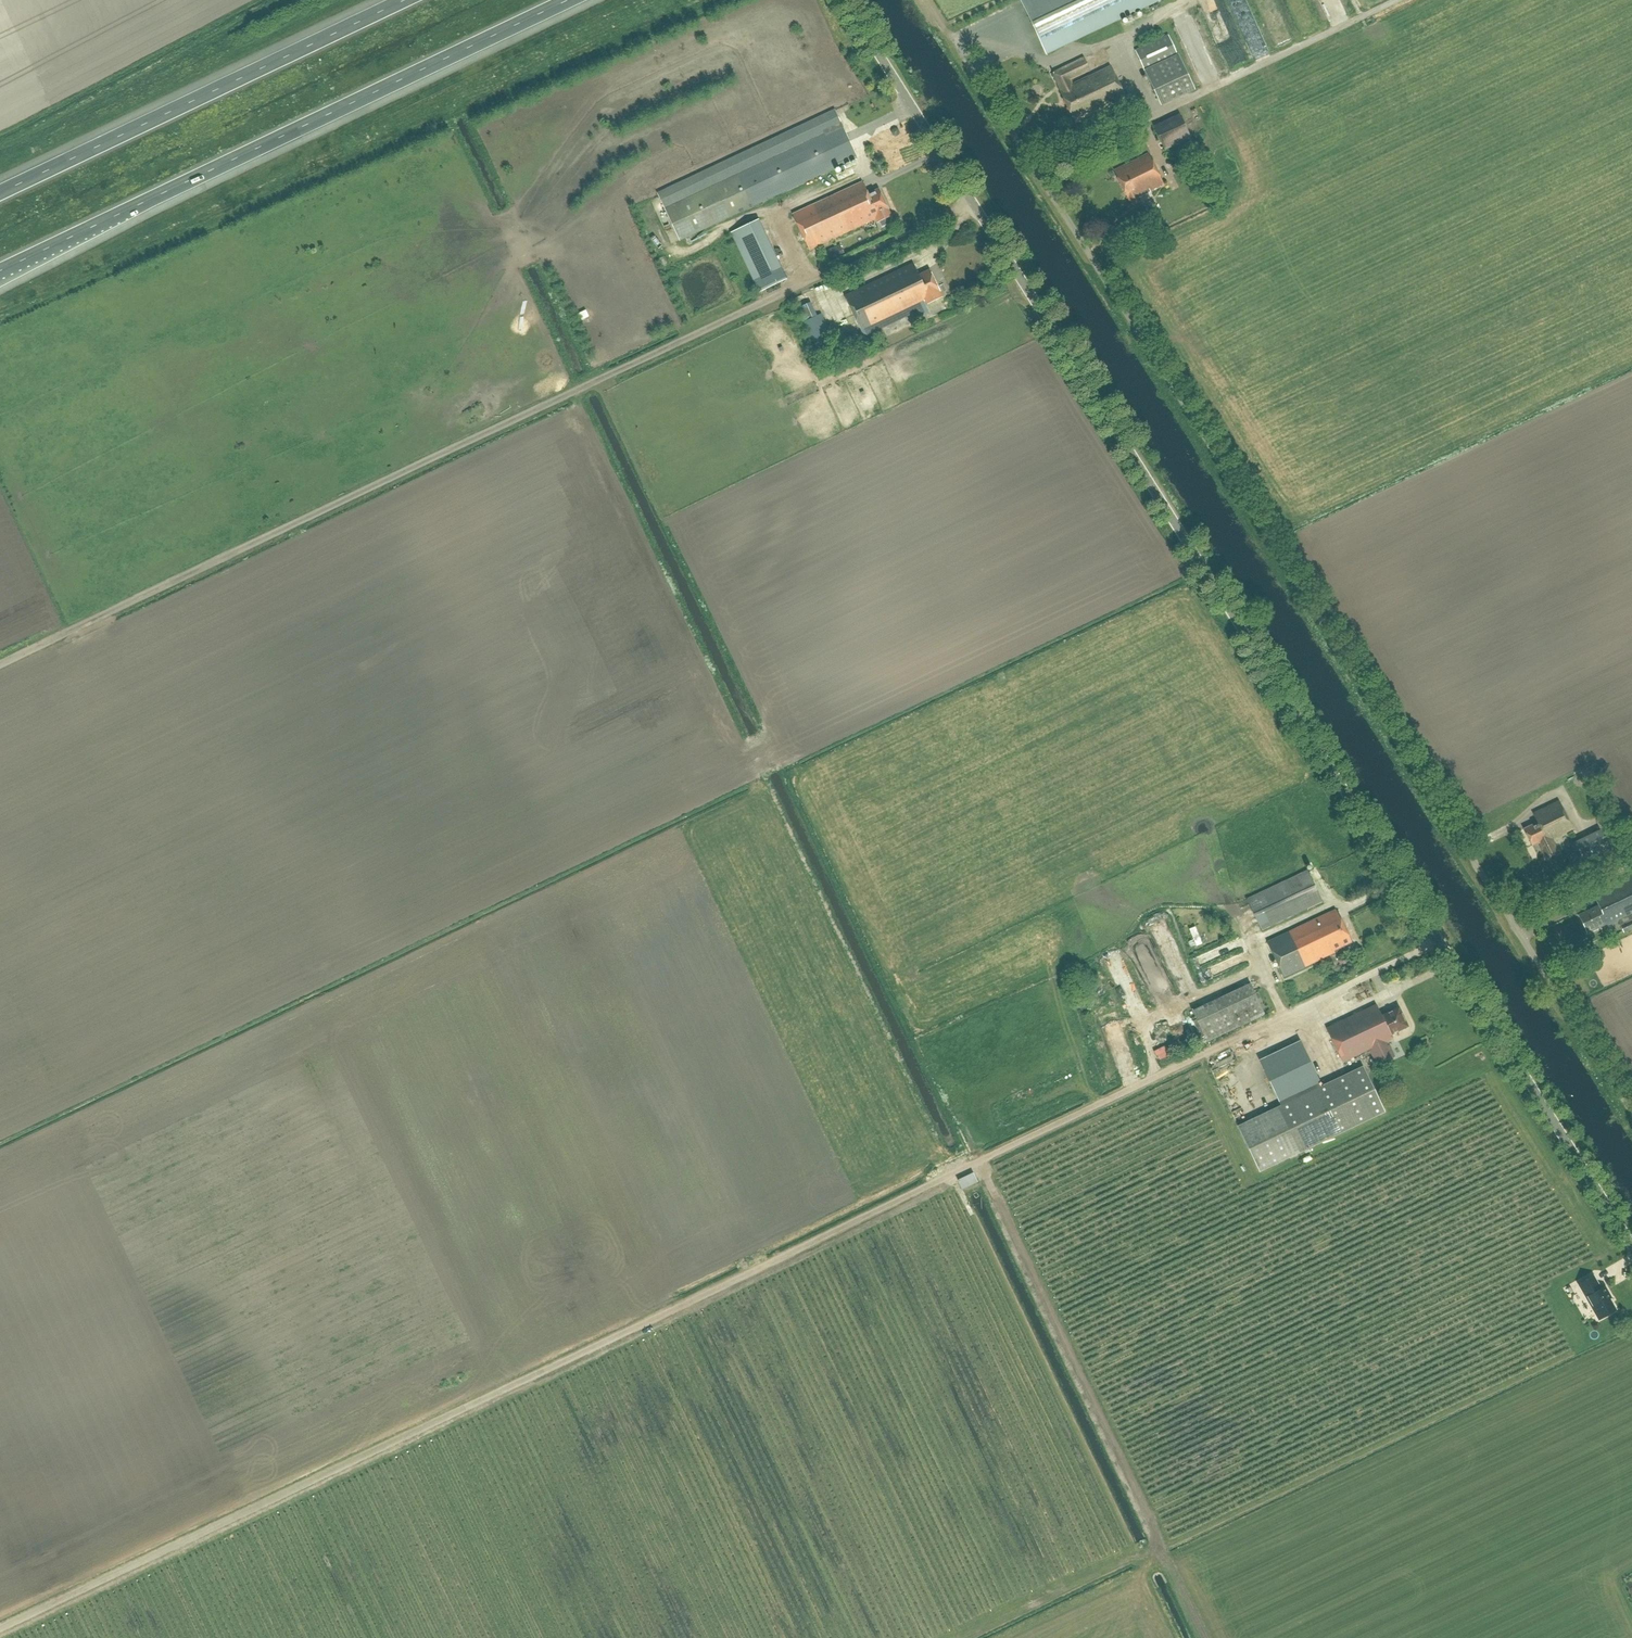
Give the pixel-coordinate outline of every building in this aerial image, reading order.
[(1017,0),(1045,57),(1162,0),(1018,0),(1017,0)] [(1221,38),(1230,31),(1226,26),(1217,33),(1221,38)] [(1195,91),(1168,35),(1134,51),(1161,107),(1195,91)] [(1090,70),(1084,57),(1052,73),(1061,91),(1060,91),(1075,122),(1125,97),(1111,67),(1072,85),(1069,79),(1090,70)] [(1270,81),(1250,90),(1254,98),(1274,88),(1270,81)] [(857,157),(834,109),(657,193),(679,240),(756,204),(857,157)] [(1191,138),(1180,114),(1154,126),(1165,150),(1191,138)] [(1163,186),(1148,154),(1114,170),(1131,206),(1141,202),(1139,198),(1163,186)] [(868,194),(862,182),(792,215),(809,250),(876,219),(877,222),(890,216),(878,190),(868,194)] [(760,222),(732,235),(755,285),(783,272),(760,222)] [(919,276),(913,263),(844,296),(861,331),(925,301),(927,304),(941,297),(929,271),(919,276)] [(919,310),(921,315),(929,311),(927,306),(919,310)] [(830,341),(818,315),(803,323),(815,348),(830,341)] [(1572,830),(1558,801),(1533,814),(1537,822),(1524,829),(1532,846),(1538,843),(1546,858),(1558,852),(1552,839),(1572,830)] [(1605,849),(1598,833),(1572,846),(1580,861),(1605,849)] [(1322,901),(1307,871),(1247,900),(1261,930),(1322,901)] [(1581,919),(1631,895),(1631,876),(1592,895),(1598,906),(1579,916),(1581,919)] [(1581,919),(1587,933),(1606,923),(1607,926),(1631,914),(1631,895),(1581,919)] [(1351,942),(1336,909),(1267,942),(1283,976),(1334,952),(1333,951),(1351,942)] [(1619,925),(1623,933),(1631,928),(1631,919),(1619,925)] [(1265,1014),(1250,983),(1192,1010),(1207,1041),(1265,1014)] [(1382,1016),(1376,1004),(1326,1028),(1342,1062),(1369,1049),(1376,1065),(1394,1057),(1387,1042),(1389,1041),(1388,1040),(1392,1038),(1390,1034),(1406,1026),(1398,1008),(1382,1016)] [(1114,1011),(1105,1014),(1109,1028),(1118,1025),(1114,1011)] [(1252,1064),(1271,1103),(1310,1084),(1291,1045),(1252,1064)] [(1385,1111),(1363,1066),(1237,1126),(1259,1171),(1385,1111)] [(962,1188),(980,1181),(975,1169),(957,1176),(962,1188)] [(1592,1275),(1578,1283),(1578,1284),(1582,1291),(1583,1292),(1584,1292),(1587,1297),(1586,1297),(1598,1319),(1615,1309),(1609,1298),(1611,1297),(1604,1285),(1598,1289),(1596,1285),(1598,1284),(1592,1275)]
